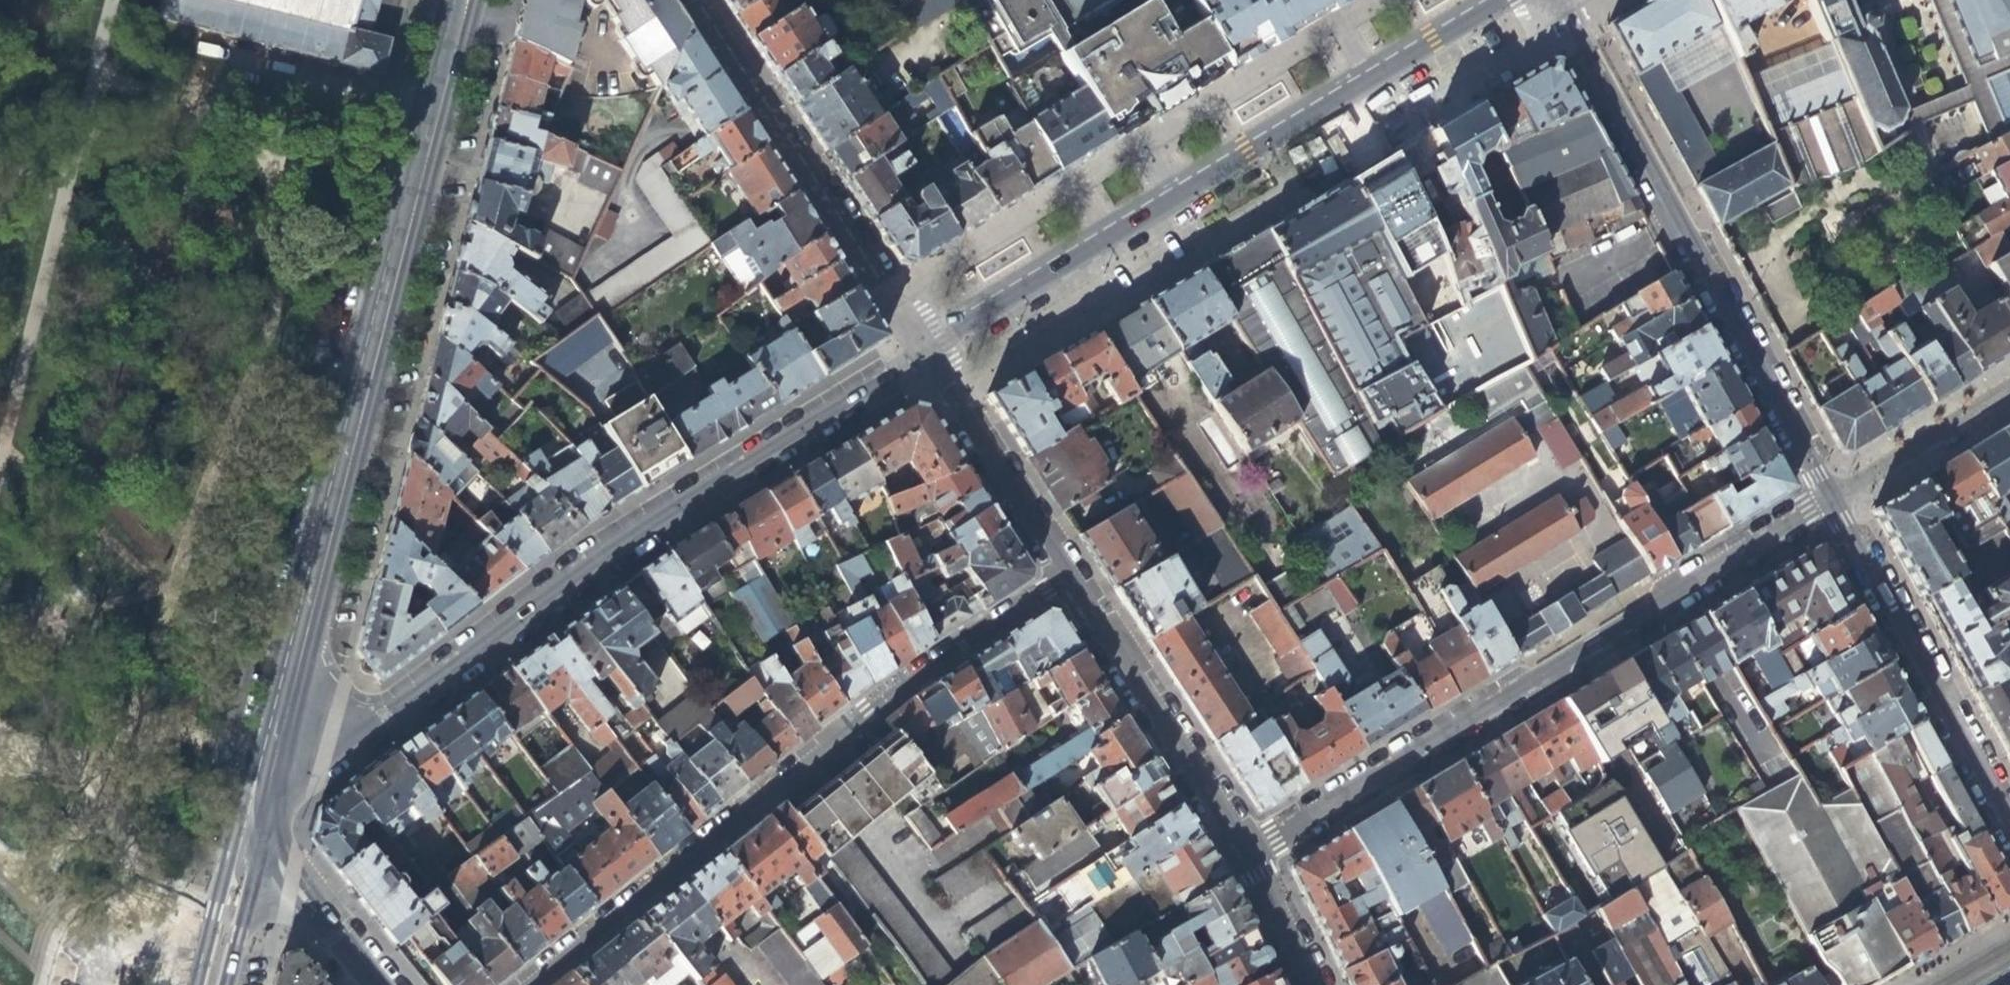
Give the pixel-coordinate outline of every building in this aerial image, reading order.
[(155,18),(292,53),(291,56),(335,67),(379,78),(388,42),(369,38),(379,0),(159,0),(155,18)] [(516,24),(511,44),(564,70),(574,30),(568,28),(575,0),(522,0),(516,24)] [(579,8),(581,10),(584,11),(586,10),(588,9),(590,0),(579,0),(579,8)] [(615,17),(610,21),(616,31),(629,0),(604,0),(615,17)] [(658,87),(685,30),(665,0),(629,0),(616,31),(623,41),(618,44),(638,74),(643,71),(656,92),(658,87)] [(731,17),(760,0),(720,0),(731,17)] [(731,17),(749,42),(791,14),(781,0),(760,0),(731,17)] [(896,9),(911,0),(891,0),(896,9)] [(961,1),(960,0),(911,0),(896,9),(908,31),(910,35),(961,1)] [(961,1),(987,46),(1008,82),(1043,67),(1059,60),(1072,82),(1074,86),(1109,144),(1131,131),(1177,103),(1226,73),(1196,24),(1166,39),(1147,7),(1143,0),(1112,0),(1070,25),(1060,31),(1042,0),(960,0),(961,1)] [(1060,31),(1070,25),(1112,0),(1042,0),(1060,31)] [(1147,7),(1166,39),(1196,24),(1226,73),(1297,29),(1333,7),(1345,0),(1159,0),(1147,7)] [(1719,27),(1706,0),(1651,0),(1643,5),(1606,26),(1628,65),(1633,76),(1659,61),(1719,27)] [(1779,0),(1706,0),(1719,27),(1735,64),(1744,60),(1742,56),(1752,51),(1738,29),(1759,15),(1762,20),(1777,9),(1774,4),(1779,0)] [(1858,21),(1857,27),(1855,28),(1843,0),(1804,0),(1826,46),(1830,44),(1831,47),(1841,70),(1853,99),(1877,152),(1910,130),(1867,31),(1870,29),(1873,20),(1865,18),(1858,21)] [(1989,145),(2006,138),(1988,111),(2009,98),(2009,38),(1999,44),(1991,30),(1986,13),(1981,0),(1928,0),(1989,145)] [(1986,13),(1991,30),(1999,44),(2009,38),(2009,0),(1981,0),(1986,13)] [(791,14),(749,42),(774,81),(825,47),(823,44),(832,38),(834,32),(826,21),(820,20),(810,26),(799,8),(791,14)] [(1677,93),(1735,64),(1719,27),(1659,61),(1677,93)] [(686,118),(700,139),(740,112),(715,76),(685,30),(658,87),(680,120),(686,118)] [(568,71),(564,70),(511,44),(505,66),(504,70),(502,79),(541,89),(546,71),(565,79),(568,71)] [(832,58),(825,47),(774,81),(792,109),(830,83),(820,68),(832,58)] [(1744,82),(1754,106),(1841,70),(1831,47),(1744,82)] [(1511,83),(1535,133),(1583,111),(1554,58),(1511,83)] [(1057,91),(1072,82),(1059,60),(1043,67),(1057,91)] [(1677,93),(1659,61),(1633,76),(1662,129),(1669,126),(1671,131),(1666,135),(1695,188),(1741,163),(1734,149),(1714,160),(1677,93)] [(835,72),(838,78),(843,75),(840,69),(835,72)] [(935,78),(936,80),(943,91),(950,102),(962,94),(949,69),(935,78)] [(1754,106),(1768,135),(1853,99),(1841,70),(1754,106)] [(847,72),(843,75),(838,78),(830,83),(792,109),(808,133),(822,154),(890,110),(867,74),(853,83),(847,72)] [(554,104),(558,94),(552,92),(541,89),(502,79),(497,98),(495,104),(494,111),(532,120),(533,116),(537,100),(554,104)] [(926,101),(943,91),(936,80),(920,91),(926,101)] [(1535,133),(1511,83),(1468,109),(1490,153),(1535,133)] [(556,84),(552,92),(558,94),(561,87),(556,84)] [(1064,102),(1027,125),(1054,178),(1069,168),(1081,161),(1109,144),(1074,86),(1059,95),(1064,102)] [(897,121),(926,101),(920,91),(890,110),(822,154),(841,183),(873,162),(895,147),(909,139),(897,121)] [(2006,138),(2009,136),(2009,98),(1988,111),(2006,138)] [(1862,161),(1877,152),(1853,99),(1768,135),(1772,145),(1791,186),(1793,190),(1806,183),(1807,186),(1819,182),(1817,178),(1831,175),(1832,179),(1843,174),(1842,171),(1846,168),(1853,165),(1856,168),(1865,164),(1862,161)] [(1527,295),(1523,298),(1514,294),(1508,282),(1511,275),(1544,257),(1541,251),(1536,240),(1490,153),(1468,109),(1429,135),(1456,198),(1466,221),(1487,268),(1496,289),(1528,361),(1547,350),(1555,344),(1532,295),(1527,295)] [(970,136),(978,150),(983,157),(995,147),(1019,199),(1040,186),(1054,178),(1027,125),(1018,110),(999,121),(998,118),(970,136)] [(532,120),(494,111),(488,131),(487,136),(485,146),(535,157),(541,138),(544,127),(546,123),(532,120)] [(1535,133),(1490,153),(1536,240),(1595,214),(1600,226),(1637,209),(1583,111),(1535,133)] [(715,179),(724,173),(764,148),(750,127),(740,112),(700,139),(687,148),(694,161),(713,149),(719,158),(710,164),(709,170),(715,179)] [(1662,129),(1666,135),(1671,131),(1669,126),(1662,129)] [(1446,203),(1456,198),(1429,135),(1412,145),(1394,156),(1419,208),(1426,221),(1438,214),(1425,187),(1436,182),(1446,203)] [(618,173),(541,138),(535,157),(485,146),(479,168),(477,177),(475,185),(523,198),(528,181),(545,185),(549,167),(578,174),(576,181),(608,195),(618,173)] [(1981,178),(2009,162),(2009,145),(2006,138),(1989,145),(1973,154),(1979,165),(1975,168),(1981,178)] [(673,142),(649,159),(655,169),(662,164),(665,162),(680,153),(673,142)] [(1752,208),(1761,203),(1791,186),(1772,145),(1741,163),(1695,188),(1717,228),(1752,208)] [(978,150),(957,161),(987,219),(1003,209),(1019,199),(995,147),(983,157),(978,150)] [(672,174),(694,161),(687,148),(680,153),(665,162),(672,174)] [(724,173),(754,219),(757,216),(767,211),(794,195),(783,178),(780,173),(764,148),(724,173)] [(919,185),(924,191),(954,239),(966,231),(987,219),(957,161),(953,153),(944,158),(948,166),(919,185)] [(878,169),(873,162),(841,183),(869,225),(899,205),(899,203),(886,183),(909,168),(902,158),(884,170),(878,169)] [(668,241),(583,300),(594,316),(597,321),(665,274),(697,252),(700,252),(707,248),(706,247),(702,241),(678,204),(660,176),(655,169),(649,159),(640,166),(632,185),(668,241)] [(1990,211),(2009,199),(2009,162),(1981,178),(1974,182),(1990,211)] [(666,171),(662,164),(655,169),(660,176),(666,171)] [(918,182),(909,168),(886,183),(899,203),(904,200),(899,193),(918,182)] [(1401,437),(1441,413),(1394,344),(1421,327),(1377,242),(1371,232),(1345,182),(1332,190),(1315,200),(1265,230),(1339,373),(1368,428),(1377,422),(1381,413),(1377,406),(1396,395),(1409,417),(1400,424),(1396,430),(1401,437)] [(1457,226),(1446,203),(1436,182),(1425,187),(1438,214),(1446,231),(1457,226)] [(519,216),(523,198),(475,185),(471,198),(465,224),(511,249),(535,261),(539,243),(522,236),(519,238),(507,228),(511,213),(519,216)] [(1761,203),(1769,217),(1798,200),(1793,190),(1791,186),(1761,203)] [(906,216),(899,205),(869,225),(883,245),(888,253),(896,266),(907,268),(932,252),(954,239),(924,191),(914,198),(912,204),(916,209),(906,216)] [(756,284),(780,267),(819,237),(794,195),(767,211),(773,222),(764,228),(757,216),(754,219),(710,244),(706,247),(707,248),(739,297),(756,284)] [(2009,229),(2009,199),(1990,211),(1963,226),(1953,232),(1965,255),(1973,251),(1998,237),(2009,229)] [(1801,208),(1798,200),(1769,217),(1772,223),(1786,216),(1801,208)] [(601,211),(595,224),(590,234),(603,240),(614,216),(601,211)] [(1457,285),(1487,268),(1466,221),(1457,226),(1446,231),(1434,237),(1437,246),(1456,295),(1460,292),(1457,285)] [(504,260),(511,249),(465,224),(463,232),(460,242),(453,270),(487,287),(511,306),(536,325),(546,311),(538,305),(540,303),(531,296),(532,293),(531,289),(516,276),(513,276),(510,278),(506,270),(504,271),(503,263),(505,263),(504,260)] [(1384,241),(1378,229),(1371,232),(1377,242),(1421,327),(1394,344),(1441,413),(1463,400),(1484,388),(1520,366),(1528,361),(1496,289),(1461,307),(1456,295),(1437,246),(1416,254),(1405,236),(1394,235),(1384,241)] [(1339,373),(1265,230),(1233,249),(1198,270),(1230,320),(1237,331),(1253,357),(1262,371),(1294,422),(1300,432),(1329,478),(1347,468),(1380,449),(1368,428),(1339,373)] [(542,234),(539,243),(535,261),(557,273),(569,279),(582,252),(542,234)] [(791,285),(781,292),(786,300),(835,265),(819,237),(780,267),(791,285)] [(1983,269),(1987,267),(2007,253),(1998,237),(1973,251),(1983,269)] [(1948,288),(1927,300),(1976,377),(1996,365),(2006,359),(2009,356),(2009,258),(2007,253),(1987,267),(2003,292),(2001,296),(1963,320),(1958,314),(1960,304),(1948,288)] [(806,304),(812,315),(851,291),(844,280),(835,265),(786,300),(773,310),(778,318),(798,304),(806,304)] [(488,332),(511,306),(487,287),(453,270),(447,293),(446,298),(444,307),(464,312),(488,332)] [(1195,342),(1230,320),(1198,270),(1188,276),(1174,284),(1146,301),(1178,351),(1244,454),(1294,422),(1262,371),(1224,394),(1217,385),(1226,379),(1209,354),(1205,356),(1195,342)] [(1908,274),(1887,287),(1896,301),(1904,315),(1917,307),(1927,300),(1948,288),(1936,272),(1913,285),(1908,274)] [(1615,343),(1617,342),(1687,300),(1678,283),(1672,273),(1634,296),(1642,309),(1630,317),(1608,331),(1615,343)] [(1874,316),(1896,301),(1887,287),(1853,309),(1866,326),(1867,328),(1877,322),(1874,316)] [(822,346),(803,358),(818,380),(871,346),(880,340),(869,321),(851,291),(812,315),(809,317),(823,339),(818,342),(822,346)] [(768,302),(773,310),(786,300),(781,292),(768,302)] [(553,315),(568,335),(594,316),(583,300),(580,295),(553,315)] [(1622,303),(1630,317),(1642,309),(1634,296),(1622,303)] [(1608,384),(1632,369),(1702,327),(1695,313),(1687,300),(1617,342),(1624,355),(1625,357),(1600,373),(1608,384)] [(1914,329),(1923,345),(1953,391),(1965,383),(1976,377),(1927,300),(1917,307),(1926,321),(1914,329)] [(1149,368),(1178,351),(1146,301),(1139,305),(1121,316),(1093,333),(1125,382),(1149,368)] [(517,357),(488,332),(464,312),(444,307),(439,327),(437,333),(436,338),(478,376),(482,372),(476,366),(488,353),(506,368),(517,357)] [(1851,335),(1866,326),(1853,309),(1840,318),(1851,335)] [(612,343),(597,321),(594,316),(568,335),(558,342),(527,365),(536,372),(552,386),(612,343)] [(1895,362),(1876,374),(1906,420),(1918,413),(1929,406),(1881,328),(1877,322),(1867,328),(1872,335),(1887,358),(1892,358),(1895,362)] [(741,359),(748,371),(772,408),(799,392),(818,380),(803,358),(786,331),(781,323),(775,324),(775,328),(779,331),(779,335),(741,359)] [(1887,324),(1881,328),(1929,406),(1943,397),(1953,391),(1923,345),(1906,355),(1902,347),(1905,345),(1907,342),(1897,325),(1890,329),(1887,324)] [(1857,345),(1872,335),(1867,328),(1866,326),(1851,335),(1857,345)] [(1600,435),(1680,389),(1722,364),(1702,327),(1632,369),(1645,390),(1592,423),(1600,435)] [(1240,365),(1253,357),(1237,331),(1224,339),(1240,365)] [(1132,393),(1125,382),(1093,333),(1078,342),(1056,355),(1075,388),(1100,374),(1103,375),(1109,375),(1102,380),(1116,404),(1132,393)] [(508,402),(478,376),(436,338),(429,366),(427,371),(425,378),(453,404),(469,387),(485,403),(488,400),(511,422),(520,413),(508,402)] [(1830,351),(1853,387),(1882,435),(1890,430),(1906,420),(1876,374),(1860,383),(1857,380),(1864,375),(1862,370),(1845,343),(1830,351)] [(631,377),(635,384),(645,401),(690,368),(674,345),(634,375),(631,377)] [(1055,415),(1082,400),(1075,388),(1056,355),(1041,364),(1024,374),(1044,407),(1048,404),(1055,415)] [(1680,389),(1703,427),(1745,404),(1722,364),(1680,389)] [(1578,460),(1520,366),(1484,388),(1463,400),(1479,425),(1515,404),(1521,412),(1532,431),(1558,472),(1578,460)] [(710,397),(703,402),(725,438),(752,421),(772,408),(748,371),(721,389),(716,383),(704,389),(710,397)] [(1044,407),(1024,374),(986,396),(1006,427),(1026,457),(1066,433),(1055,415),(1048,404),(1044,407)] [(491,441),(453,404),(425,378),(420,399),(420,402),(415,422),(446,451),(464,432),(499,464),(507,456),(491,441)] [(598,430),(613,453),(638,492),(664,476),(684,463),(663,428),(653,412),(645,401),(635,384),(603,404),(613,421),(598,430)] [(1853,387),(1815,410),(1837,449),(1849,455),(1882,435),(1853,387)] [(1089,396),(1082,400),(1092,418),(1099,414),(1089,396)] [(703,402),(663,428),(684,463),(709,448),(725,438),(703,402)] [(1709,438),(1719,454),(1759,431),(1745,404),(1703,427),(1659,452),(1661,455),(1663,458),(1691,442),(1697,445),(1709,438)] [(902,460),(920,485),(962,465),(935,425),(926,411),(908,405),(880,423),(849,442),(872,480),(902,460)] [(1518,439),(1532,431),(1521,412),(1506,421),(1518,439)] [(1530,458),(1518,439),(1506,421),(1403,486),(1426,523),(1530,458)] [(473,476),(446,451),(415,422),(412,431),(410,441),(407,449),(405,460),(442,495),(450,501),(473,476)] [(1251,465),(1300,432),(1294,422),(1244,454),(1251,465)] [(1075,428),(1066,433),(1026,457),(1043,484),(1061,511),(1077,501),(1080,506),(1093,499),(1090,493),(1107,482),(1097,466),(1101,464),(1089,443),(1084,445),(1075,428)] [(1726,465),(1735,480),(1775,458),(1759,431),(1719,454),(1699,466),(1703,472),(1708,469),(1711,474),(1726,465)] [(2009,492),(2009,444),(2002,431),(1987,441),(1966,453),(1989,487),(1991,491),(1996,498),(1988,503),(1997,517),(2001,525),(2009,519),(2009,509),(2002,497),(2009,492)] [(877,488),(872,480),(849,442),(832,452),(812,464),(846,521),(854,517),(848,507),(877,488)] [(589,443),(574,453),(609,510),(627,499),(638,492),(613,453),(600,461),(589,443)] [(533,454),(517,465),(582,527),(598,517),(609,510),(574,453),(567,446),(539,462),(533,454)] [(1619,467),(1625,477),(1661,455),(1659,452),(1657,453),(1653,447),(1619,467)] [(1966,516),(1961,510),(1958,506),(1989,487),(1966,453),(1947,465),(1922,480),(1945,516),(1960,539),(1997,517),(1988,503),(1966,516)] [(1150,471),(1160,487),(1183,472),(1173,455),(1150,471)] [(1675,478),(1663,458),(1661,455),(1625,477),(1630,485),(1638,500),(1675,478)] [(1709,495),(1728,527),(1792,489),(1775,458),(1735,480),(1720,489),(1709,495)] [(427,563),(442,495),(405,460),(403,467),(401,476),(391,513),(390,516),(388,526),(412,548),(421,557),(427,563)] [(535,503),(518,518),(545,555),(565,540),(582,527),(517,465),(515,464),(509,472),(535,503)] [(849,526),(846,521),(812,464),(800,471),(788,478),(812,519),(825,511),(835,528),(841,524),(843,529),(849,526)] [(925,500),(933,514),(939,509),(975,487),(969,477),(962,465),(920,485),(902,494),(881,503),(886,513),(925,500)] [(1711,474),(1720,489),(1735,480),(1726,465),(1711,474)] [(1352,477),(1347,468),(1329,478),(1335,487),(1352,477)] [(1220,529),(1183,472),(1160,487),(1196,543),(1220,529)] [(1681,488),(1691,483),(1686,474),(1676,480),(1681,488)] [(801,526),(812,519),(788,478),(779,484),(764,493),(790,541),(796,552),(808,544),(799,531),(801,526)] [(1929,525),(1945,516),(1922,480),(1906,490),(1893,499),(1872,511),(1884,532),(1891,546),(1929,525)] [(883,499),(881,503),(902,494),(897,483),(879,491),(883,499)] [(1607,506),(1627,539),(1649,575),(1662,567),(1672,561),(1665,548),(1651,523),(1638,500),(1630,485),(1617,492),(1617,501),(1607,506)] [(938,534),(987,505),(981,496),(979,493),(975,487),(939,509),(933,514),(930,517),(931,519),(937,532),(938,534)] [(1961,510),(1991,491),(1989,487),(1958,506),(1961,510)] [(1991,491),(1961,510),(1966,516),(1988,503),(1996,498),(1991,491)] [(753,562),(790,541),(764,493),(748,503),(727,516),(753,562)] [(1696,547),(1728,527),(1709,495),(1692,505),(1686,508),(1676,514),(1696,547)] [(1450,562),(1472,596),(1498,579),(1575,531),(1573,529),(1589,520),(1590,513),(1579,497),(1561,508),(1554,496),(1450,562)] [(1680,501),(1686,508),(1692,505),(1687,497),(1680,501)] [(1139,500),(1078,537),(1096,564),(1113,590),(1158,564),(1147,545),(1149,544),(1150,542),(1146,536),(1142,538),(1130,518),(1145,508),(1139,500)] [(911,530),(901,534),(882,544),(903,586),(921,575),(934,567),(1000,526),(993,515),(987,505),(938,534),(946,548),(917,566),(904,542),(914,535),(911,530)] [(445,515),(463,532),(472,523),(454,506),(445,515)] [(1299,538),(1326,581),(1331,579),(1375,551),(1347,506),(1299,538)] [(487,513),(473,523),(482,532),(487,537),(524,572),(537,561),(545,555),(518,518),(503,528),(487,513)] [(1659,519),(1651,523),(1665,548),(1672,561),(1696,547),(1676,514),(1663,522),(1662,519),(1659,519)] [(753,562),(727,516),(717,522),(708,528),(727,559),(735,572),(753,562)] [(2004,529),(2001,525),(1997,517),(1960,539),(1963,543),(1973,547),(2004,529)] [(927,538),(937,532),(931,519),(920,525),(927,538)] [(474,543),(482,532),(473,523),(472,523),(463,532),(474,543)] [(865,553),(870,550),(882,544),(901,534),(897,532),(893,524),(859,543),(865,553)] [(1961,575),(1929,525),(1891,546),(1920,598),(1948,583),(1961,575)] [(408,557),(412,548),(388,526),(378,565),(377,570),(374,581),(403,595),(410,588),(418,590),(429,602),(420,611),(442,634),(476,609),(431,567),(427,563),(421,557),(414,563),(408,557)] [(961,568),(968,577),(1013,547),(1007,536),(1000,526),(934,567),(942,579),(961,568)] [(703,574),(727,559),(708,528),(690,538),(687,539),(667,553),(694,595),(710,586),(703,574)] [(440,557),(431,567),(476,609),(524,572),(487,537),(460,569),(456,564),(452,569),(440,557)] [(1598,576),(1522,621),(1497,636),(1511,659),(1649,575),(1627,539),(1589,562),(1598,576)] [(877,595),(886,611),(910,656),(932,642),(913,605),(903,586),(882,544),(870,550),(884,578),(889,583),(889,589),(877,595)] [(1807,626),(1801,630),(1806,639),(1856,610),(1820,545),(1741,593),(1768,638),(1803,618),(1807,626)] [(970,597),(973,601),(979,611),(1026,581),(1028,570),(1021,559),(1013,547),(968,577),(973,595),(970,597)] [(709,617),(702,606),(694,595),(667,553),(654,562),(640,572),(672,615),(649,632),(654,638),(664,651),(709,617)] [(835,568),(846,590),(854,605),(887,671),(910,656),(886,611),(874,617),(855,582),(867,575),(858,557),(835,568)] [(1166,559),(1158,564),(1113,590),(1130,616),(1147,643),(1172,627),(1187,619),(1199,611),(1166,559)] [(730,596),(763,578),(753,562),(735,572),(729,575),(720,581),(726,591),(730,596)] [(1403,565),(1389,574),(1396,585),(1399,590),(1413,581),(1403,565)] [(1431,570),(1413,581),(1399,590),(1412,610),(1434,597),(1451,624),(1483,675),(1499,666),(1511,659),(1497,636),(1477,604),(1459,614),(1431,570)] [(1283,574),(1259,590),(1262,594),(1268,603),(1275,615),(1299,599),(1283,574)] [(1961,575),(1948,583),(1979,635),(1994,626),(2008,618),(2009,617),(2009,574),(1974,596),(1961,575)] [(930,591),(921,575),(903,586),(913,605),(930,591)] [(763,578),(730,596),(748,626),(760,645),(778,633),(791,625),(763,578)] [(1315,631),(1351,608),(1331,579),(1326,581),(1299,599),(1275,615),(1313,673),(1362,748),(1382,736),(1411,719),(1421,712),(1394,672),(1383,679),(1379,679),(1375,672),(1363,669),(1346,680),(1315,631)] [(1522,621),(1498,579),(1472,596),(1474,600),(1477,604),(1497,636),(1522,621)] [(403,595),(374,581),(372,587),(356,652),(363,661),(360,664),(359,667),(361,673),(363,674),(366,676),(369,676),(372,675),(378,684),(442,634),(420,611),(403,595)] [(702,606),(726,591),(720,581),(716,583),(710,586),(694,595),(702,606)] [(959,625),(979,611),(973,601),(962,608),(956,601),(950,601),(944,594),(949,590),(943,582),(930,591),(913,605),(932,642),(959,625)] [(1994,626),(1979,635),(1948,583),(1920,598),(1944,643),(1972,693),(2002,679),(2009,675),(2009,642),(2004,645),(1994,626)] [(632,654),(654,638),(649,632),(618,589),(598,604),(572,622),(642,712),(650,706),(651,700),(648,695),(655,689),(632,660),(632,654)] [(837,595),(845,610),(854,605),(846,590),(837,595)] [(1761,656),(1775,648),(1774,647),(1768,638),(1741,593),(1725,603),(1702,617),(1731,665),(1758,649),(1761,656)] [(1268,603),(1250,615),(1278,656),(1272,660),(1289,686),(1313,673),(1275,615),(1268,603)] [(845,610),(842,612),(851,629),(841,636),(867,684),(887,671),(854,605),(845,610)] [(1800,643),(1814,668),(1870,634),(1863,621),(1856,610),(1806,639),(1800,643)] [(1044,611),(1001,640),(1024,683),(1027,681),(1080,651),(1068,633),(1055,613),(1044,611)] [(831,617),(833,620),(841,636),(851,629),(842,612),(831,617)] [(1376,645),(1394,672),(1421,712),(1436,704),(1450,695),(1417,645),(1429,638),(1413,612),(1383,631),(1381,628),(1377,631),(1379,643),(1376,645)] [(1694,622),(1682,629),(1712,679),(1732,668),(1731,665),(1702,617),(1694,622)] [(1250,717),(1187,619),(1172,627),(1147,643),(1214,745),(1235,729),(1250,717)] [(817,659),(812,661),(839,706),(867,684),(841,636),(833,620),(822,627),(837,657),(821,666),(817,659)] [(622,718),(631,729),(646,717),(642,712),(572,622),(562,630),(555,634),(594,683),(602,677),(629,712),(622,718)] [(1468,684),(1483,675),(1451,624),(1429,638),(1417,645),(1450,695),(1468,684)] [(802,668),(784,681),(792,695),(815,726),(839,706),(812,661),(792,628),(791,625),(778,633),(802,668)] [(1702,686),(1712,679),(1682,629),(1671,635),(1699,681),(1702,686)] [(1801,630),(1774,647),(1775,648),(1779,655),(1791,649),(1800,643),(1806,639),(1801,630)] [(596,685),(594,683),(555,634),(548,640),(539,647),(599,725),(608,718),(587,692),(596,685)] [(1817,689),(1825,700),(1886,663),(1879,650),(1870,634),(1814,668),(1806,673),(1794,680),(1755,703),(1765,721),(1785,709),(1780,701),(1798,690),(1802,691),(1811,686),(1814,691),(1817,689)] [(1674,695),(1692,685),(1699,681),(1671,635),(1662,640),(1647,649),(1674,695)] [(982,706),(996,698),(990,687),(1004,679),(1010,690),(1024,683),(1001,640),(962,666),(982,706)] [(606,753),(586,769),(603,790),(632,768),(599,725),(539,647),(524,658),(507,670),(542,713),(543,715),(563,698),(568,704),(566,708),(593,743),(599,744),(606,753)] [(1758,649),(1731,665),(1732,668),(1755,703),(1794,680),(1779,655),(1775,648),(1761,656),(1758,649)] [(1668,726),(1682,718),(1686,716),(1674,695),(1647,649),(1639,654),(1623,663),(1662,728),(1651,735),(1660,752),(1671,746),(1677,743),(1668,726)] [(1806,673),(1791,649),(1779,655),(1794,680),(1806,673)] [(1027,681),(1032,691),(1045,684),(1056,699),(1032,715),(1033,719),(1038,727),(1060,712),(1071,705),(1101,684),(1094,673),(1085,659),(1080,651),(1027,681)] [(772,687),(759,695),(771,713),(795,742),(815,726),(792,695),(784,681),(769,658),(757,664),(772,687)] [(1599,678),(1561,701),(1587,748),(1597,768),(1643,740),(1651,735),(1662,728),(1623,663),(1599,678)] [(1822,701),(1839,729),(1903,692),(1894,678),(1886,663),(1825,700),(1822,701)] [(935,683),(952,715),(953,714),(965,706),(970,713),(976,709),(982,706),(962,666),(935,683)] [(509,737),(542,713),(507,670),(493,680),(473,695),(509,737)] [(1335,765),(1362,748),(1313,673),(1289,686),(1257,711),(1304,783),(1335,765)] [(2008,759),(2009,759),(2009,692),(2002,679),(1972,693),(1978,704),(1997,738),(2008,759)] [(749,724),(741,729),(770,762),(795,742),(771,713),(759,695),(750,680),(707,711),(717,725),(719,724),(729,715),(733,719),(751,705),(758,706),(767,718),(754,729),(749,724)] [(1032,691),(1027,681),(1024,683),(1010,690),(996,698),(982,706),(976,709),(1002,752),(1004,751),(1031,732),(1038,727),(1033,719),(1027,724),(1014,702),(1032,691)] [(1695,690),(1702,686),(1699,681),(1692,685),(1695,690)] [(952,715),(935,683),(909,700),(928,726),(930,729),(952,715)] [(1058,771),(1084,754),(1098,745),(1095,740),(1123,719),(1112,702),(1101,684),(1071,705),(1076,713),(1066,720),(1073,732),(1045,750),(1058,771)] [(1830,752),(1839,770),(1868,752),(1892,737),(1918,721),(1909,704),(1903,692),(1839,729),(1822,740),(1819,741),(1825,752),(1830,752)] [(695,694),(652,725),(653,726),(658,732),(669,746),(696,726),(700,724),(706,733),(713,728),(717,725),(707,711),(695,694)] [(492,750),(509,737),(473,695),(460,705),(444,717),(482,765),(496,755),(492,750)] [(900,745),(928,726),(909,700),(895,712),(882,723),(892,735),(900,745)] [(1573,756),(1587,748),(1561,701),(1555,705),(1541,713),(1568,759),(1583,783),(1589,794),(1601,787),(1602,776),(1588,783),(1573,756)] [(1060,712),(1066,720),(1076,713),(1071,705),(1060,712)] [(1002,752),(976,709),(970,713),(964,716),(957,720),(953,714),(952,715),(930,729),(937,739),(954,726),(982,766),(1002,752)] [(1250,717),(1235,729),(1254,756),(1251,758),(1278,799),(1296,788),(1304,783),(1257,711),(1250,717)] [(1554,767),(1568,759),(1541,713),(1534,717),(1521,725),(1548,771),(1556,785),(1562,781),(1554,767)] [(1689,714),(1686,716),(1682,718),(1691,734),(1698,730),(1689,714)] [(736,723),(733,719),(729,715),(719,724),(725,732),(736,723)] [(484,767),(482,765),(444,717),(433,724),(418,736),(461,792),(462,794),(468,789),(463,782),(484,767)] [(639,738),(653,726),(652,725),(646,717),(631,729),(639,738)] [(1079,787),(1056,802),(1059,807),(1091,787),(1115,772),(1120,778),(1148,759),(1131,732),(1123,719),(1095,740),(1098,745),(1084,754),(1094,769),(1076,784),(1079,787)] [(1965,840),(1980,831),(1957,791),(1931,744),(1918,721),(1892,737),(1919,786),(1932,779),(1949,809),(1962,834),(1965,840)] [(728,744),(713,728),(706,733),(700,724),(696,726),(718,752),(744,783),(758,772),(763,768),(770,762),(741,729),(740,728),(732,732),(737,737),(728,744)] [(1548,771),(1521,725),(1512,731),(1500,738),(1527,784),(1547,819),(1569,806),(1561,792),(1544,801),(1532,781),(1548,771)] [(669,746),(718,804),(739,787),(744,783),(718,752),(696,726),(669,746)] [(975,771),(982,766),(954,726),(937,739),(934,741),(948,763),(962,754),(975,771)] [(565,742),(553,727),(541,736),(553,751),(565,742)] [(1254,756),(1235,729),(1214,745),(1237,780),(1257,812),(1269,805),(1278,799),(1251,758),(1254,756)] [(672,768),(667,773),(702,817),(718,804),(669,746),(658,732),(652,739),(664,753),(663,759),(672,768)] [(917,766),(909,757),(900,745),(892,735),(883,742),(879,745),(859,761),(822,791),(803,807),(789,818),(816,853),(819,850),(830,864),(862,904),(903,957),(922,984),(939,984),(951,978),(847,844),(908,796),(919,810),(940,795),(917,766)] [(1706,807),(1671,746),(1660,752),(1651,735),(1643,740),(1655,759),(1643,767),(1675,826),(1706,807)] [(435,811),(461,792),(418,736),(404,746),(392,755),(435,811)] [(1908,828),(1964,934),(1992,918),(1968,875),(1962,879),(1955,867),(1962,863),(1950,841),(1936,816),(1932,817),(1926,821),(1909,791),(1916,787),(1919,786),(1892,737),(1868,752),(1895,804),(1900,813),(1908,828)] [(1527,784),(1500,738),(1494,742),(1480,750),(1507,795),(1518,814),(1528,810),(1521,799),(1517,801),(1513,792),(1527,784)] [(1501,825),(1503,822),(1493,804),(1507,795),(1480,750),(1471,756),(1457,764),(1497,835),(1503,847),(1513,841),(1506,825),(1501,825)] [(917,751),(909,757),(917,766),(924,760),(917,751)] [(1009,757),(1004,751),(1002,752),(994,758),(998,764),(1009,757)] [(1788,759),(1791,763),(1794,769),(1807,762),(1801,752),(1788,759)] [(1866,820),(1886,809),(1895,804),(1868,752),(1839,770),(1850,788),(1866,820)] [(440,817),(435,811),(392,755),(372,770),(348,787),(373,819),(377,824),(386,836),(406,862),(416,854),(401,834),(420,820),(425,828),(440,817)] [(661,783),(650,791),(682,833),(702,817),(667,773),(652,755),(642,764),(653,778),(657,778),(661,783)] [(1104,809),(1107,815),(1160,779),(1154,768),(1148,759),(1120,778),(1115,772),(1091,787),(1104,809)] [(1759,782),(1760,784),(1766,793),(1798,775),(1794,769),(1791,763),(1759,782)] [(1491,838),(1497,835),(1457,764),(1438,775),(1416,789),(1436,826),(1459,868),(1470,862),(1457,837),(1468,831),(1474,840),(1487,833),(1491,838)] [(639,777),(632,768),(603,790),(611,800),(639,777)] [(556,793),(525,817),(527,821),(542,840),(564,869),(592,906),(622,881),(654,855),(619,810),(611,800),(603,790),(586,769),(556,793)] [(1880,890),(1875,880),(1893,870),(1879,844),(1866,820),(1850,788),(1829,800),(1817,806),(1811,797),(1798,775),(1766,793),(1750,802),(1736,810),(1794,919),(1807,942),(1818,963),(1834,979),(1837,984),(1875,984),(1879,983),(1907,967),(1881,918),(1869,896),(1880,890)] [(954,838),(994,812),(1019,796),(1008,779),(943,824),(954,838)] [(1094,834),(1107,852),(1117,845),(1177,805),(1168,790),(1160,779),(1107,815),(1095,823),(1089,827),(1094,834)] [(1565,786),(1562,781),(1556,785),(1561,792),(1569,806),(1589,794),(1583,783),(1575,787),(1565,786)] [(1537,825),(1528,831),(1568,899),(1580,918),(1595,909),(1630,889),(1657,873),(1608,783),(1601,787),(1589,794),(1569,806),(1547,819),(1537,825)] [(1745,792),(1750,802),(1766,793),(1760,784),(1745,792)] [(363,826),(373,819),(348,787),(344,790),(339,793),(335,797),(318,809),(316,817),(314,825),(310,841),(320,853),(337,875),(367,851),(356,837),(357,831),(363,826)] [(647,787),(619,810),(654,855),(682,833),(650,791),(647,787)] [(1932,817),(1916,787),(1909,791),(1926,821),(1932,817)] [(491,819),(468,789),(462,794),(485,824),(491,819)] [(1406,794),(1393,803),(1440,889),(1456,879),(1437,846),(1432,848),(1424,833),(1436,826),(1416,789),(1406,794)] [(1824,790),(1811,797),(1817,806),(1829,800),(1824,790)] [(1022,794),(1019,796),(994,812),(1009,833),(1036,815),(1022,794)] [(1503,822),(1518,814),(1507,795),(1493,804),(1503,822)] [(513,802),(491,819),(485,824),(490,831),(499,842),(502,839),(527,821),(525,817),(513,802)] [(1078,834),(1059,807),(1056,802),(1036,815),(1009,833),(1005,835),(1017,851),(1024,847),(1036,863),(1065,843),(1078,834)] [(1471,943),(1466,935),(1460,924),(1440,889),(1393,803),(1377,812),(1367,818),(1363,821),(1391,872),(1398,873),(1415,903),(1445,957),(1471,943)] [(1891,818),(1900,813),(1895,804),(1886,809),(1891,818)] [(1126,881),(1149,865),(1195,834),(1185,817),(1182,814),(1177,805),(1117,845),(1125,858),(1115,864),(1126,881)] [(818,873),(830,864),(819,850),(816,853),(789,818),(779,806),(763,819),(831,908),(834,913),(843,905),(818,873)] [(1962,834),(1949,809),(1936,816),(1950,841),(1962,863),(1968,875),(1992,918),(2009,907),(2009,885),(1986,841),(1980,831),(1965,840),(1962,834)] [(1537,825),(1528,810),(1518,814),(1528,831),(1537,825)] [(916,812),(904,821),(929,854),(941,846),(916,812)] [(800,893),(818,918),(831,908),(763,819),(762,820),(741,837),(719,854),(766,916),(777,908),(766,895),(785,879),(797,895),(800,893)] [(523,854),(542,840),(527,821),(502,839),(517,859),(538,885),(568,924),(592,906),(564,869),(547,880),(535,865),(533,866),(523,854)] [(1391,915),(1415,903),(1398,873),(1391,872),(1363,821),(1344,832),(1377,890),(1390,915),(1391,915)] [(369,831),(377,842),(386,836),(377,824),(369,831)] [(1089,827),(1078,834),(1080,838),(1085,840),(1094,834),(1089,827)] [(1908,828),(1879,844),(1893,870),(1898,879),(1936,950),(1964,934),(1908,828)] [(477,841),(484,852),(499,842),(490,831),(477,841)] [(1335,838),(1318,847),(1346,904),(1377,890),(1344,832),(1335,838)] [(1067,847),(1065,843),(1036,863),(1042,872),(1024,886),(1035,900),(1065,880),(1084,867),(1107,852),(1094,834),(1085,840),(1080,838),(1067,847)] [(1080,838),(1078,834),(1065,843),(1067,847),(1080,838)] [(1178,907),(1180,905),(1224,880),(1207,852),(1195,834),(1149,865),(1178,907)] [(394,946),(405,937),(431,914),(441,906),(439,904),(432,894),(415,906),(401,888),(403,887),(398,879),(412,869),(406,862),(386,836),(377,842),(367,851),(337,875),(363,907),(365,909),(394,946)] [(497,873),(517,859),(502,839),(499,842),(484,852),(477,858),(491,878),(513,908),(541,946),(568,924),(538,885),(522,897),(504,875),(499,875),(497,873)] [(464,850),(473,861),(477,858),(484,852),(477,841),(464,850)] [(1346,904),(1318,847),(1309,853),(1295,861),(1290,874),(1313,919),(1346,904)] [(947,907),(995,875),(987,865),(978,853),(932,883),(947,907)] [(719,854),(682,885),(716,930),(727,944),(737,937),(725,922),(746,905),(761,925),(759,931),(740,946),(749,954),(755,950),(778,931),(766,916),(719,854)] [(1673,889),(1677,896),(1703,882),(1696,868),(1689,855),(1663,870),(1673,889)] [(541,946),(513,908),(497,919),(474,890),(491,878),(477,858),(473,861),(447,880),(516,966),(541,946)] [(1017,875),(1024,886),(1042,872),(1036,863),(1017,875)] [(1968,875),(1962,863),(1955,867),(1962,879),(1968,875)] [(1010,865),(995,875),(1002,885),(1017,875),(1010,865)] [(449,937),(487,984),(493,984),(516,966),(447,880),(443,875),(438,870),(422,882),(432,894),(439,904),(444,901),(463,924),(449,937)] [(1660,896),(1673,889),(1663,870),(1657,873),(1630,889),(1653,929),(1680,984),(1728,984),(1722,976),(1712,957),(1706,947),(1702,940),(1687,913),(1682,916),(1668,925),(1654,900),(1660,896)] [(1899,908),(1881,918),(1907,967),(1922,958),(1936,950),(1898,879),(1893,870),(1875,880),(1880,890),(1887,886),(1899,908)] [(1024,886),(1017,875),(1002,885),(1014,902),(1021,910),(1035,900),(1024,886)] [(1087,908),(1065,880),(1035,900),(1021,910),(1032,925),(1042,939),(1085,909),(1087,908)] [(1108,947),(1089,958),(1102,984),(1130,984),(1132,984),(1191,951),(1182,936),(1236,904),(1230,891),(1224,880),(1180,905),(1188,921),(1155,941),(1153,944),(1155,948),(1149,952),(1140,948),(1133,933),(1108,947)] [(1703,882),(1677,896),(1682,904),(1687,913),(1702,940),(1710,935),(1722,928),(1728,925),(1703,882)] [(716,930),(682,885),(639,919),(682,968),(697,984),(726,984),(721,979),(717,982),(707,970),(709,968),(693,948),(716,930)] [(1653,929),(1630,889),(1595,909),(1614,942),(1632,974),(1638,984),(1680,984),(1653,929)] [(1669,911),(1682,904),(1677,896),(1673,889),(1660,896),(1669,911)] [(1320,932),(1327,946),(1390,915),(1377,890),(1346,904),(1313,919),(1320,932)] [(1568,899),(1541,915),(1552,934),(1573,922),(1580,918),(1568,899)] [(967,934),(983,957),(1032,925),(1021,910),(1014,902),(967,934)] [(1250,930),(1243,917),(1236,904),(1182,936),(1191,951),(1132,984),(1130,984),(1187,984),(1202,977),(1195,964),(1228,942),(1250,930)] [(862,949),(834,913),(831,908),(818,918),(810,925),(839,966),(862,949)] [(1108,947),(1085,909),(1042,939),(1066,971),(1081,962),(1086,960),(1089,958),(1108,947)] [(1573,922),(1592,955),(1614,942),(1595,909),(1580,918),(1573,922)] [(449,937),(431,914),(405,937),(415,949),(428,938),(432,942),(435,943),(444,954),(428,966),(442,984),(487,984),(449,937)] [(1333,958),(1340,973),(1407,943),(1391,915),(1390,915),(1327,946),(1333,958)] [(1541,915),(1497,938),(1508,958),(1536,942),(1552,934),(1541,915)] [(682,968),(639,919),(623,933),(606,947),(638,984),(639,984),(644,981),(648,978),(651,982),(667,970),(672,975),(682,968)] [(1793,949),(1807,942),(1794,919),(1781,927),(1793,949)] [(1467,921),(1460,924),(1466,935),(1472,931),(1467,921)] [(1592,955),(1573,922),(1552,934),(1558,945),(1562,952),(1567,962),(1580,984),(1609,984),(1592,955)] [(1042,939),(1032,925),(983,957),(978,960),(995,984),(1043,984),(1066,971),(1042,939)] [(1254,938),(1250,930),(1228,942),(1195,964),(1202,977),(1259,948),(1254,938)] [(781,984),(818,984),(778,931),(755,950),(781,984)] [(1542,953),(1558,945),(1552,934),(1536,942),(1542,953)] [(1714,942),(1710,935),(1702,940),(1706,947),(1714,942)] [(1477,954),(1485,970),(1494,965),(1508,958),(1497,938),(1496,937),(1494,938),(1495,943),(1477,954)] [(1632,974),(1614,942),(1592,955),(1609,984),(1620,984),(1618,981),(1632,974)] [(1719,953),(1714,942),(1706,947),(1712,957),(1719,953)] [(1407,943),(1340,973),(1346,984),(1392,984),(1405,979),(1396,962),(1398,955),(1410,950),(1407,943)] [(1722,976),(1728,984),(1760,984),(1737,943),(1725,950),(1735,968),(1722,976)] [(606,947),(596,955),(571,975),(580,984),(638,984),(606,947)] [(1272,974),(1264,958),(1259,948),(1202,977),(1187,984),(1250,984),(1272,974)] [(299,953),(280,958),(273,984),(325,984),(299,953)] [(1508,958),(1494,965),(1505,984),(1523,984),(1508,958)] [(978,960),(951,978),(939,984),(995,984),(978,960)] [(1081,962),(1066,971),(1073,984),(1093,984),(1081,962)] [(1567,962),(1524,984),(1580,984),(1567,962)] [(1784,984),(1837,984),(1834,979),(1818,963),(1790,978),(1791,981),(1784,984)] [(1494,965),(1485,970),(1477,975),(1483,984),(1505,984),(1494,965)] [(1272,974),(1250,984),(1278,984),(1272,974)] [(571,975),(559,984),(580,984),(571,975)] [(1477,975),(1458,984),(1483,984),(1477,975)]
